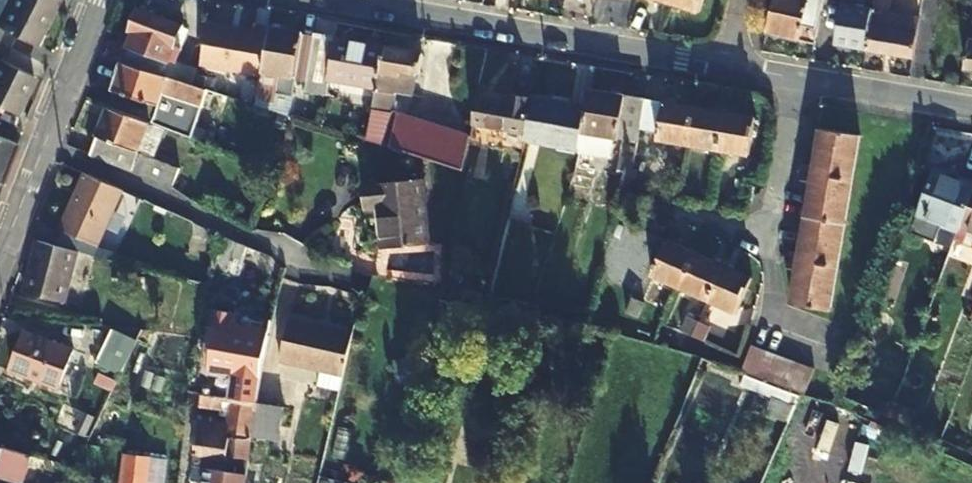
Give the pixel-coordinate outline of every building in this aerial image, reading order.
[(0,19),(0,43),(10,48),(16,37),(36,47),(43,34),(39,32),(55,0),(10,0),(0,19)] [(668,7),(680,11),(682,7),(700,12),(704,0),(670,0),(668,7)] [(822,13),(808,10),(810,0),(774,0),(766,33),(815,45),(822,13)] [(866,51),(873,9),(875,0),(843,0),(836,46),(866,51)] [(866,51),(914,59),(921,19),(890,14),(892,0),(875,0),(873,9),(866,51)] [(134,29),(133,32),(136,33),(131,47),(128,45),(121,43),(115,59),(125,63),(165,77),(171,62),(178,65),(184,49),(176,46),(182,30),(184,26),(140,11),(139,13),(133,16),(130,23),(134,29)] [(209,23),(201,65),(263,75),(272,28),(256,25),(255,31),(209,23)] [(304,34),(272,28),(263,75),(258,104),(257,108),(264,110),(265,102),(276,104),(278,93),(294,96),(304,34)] [(190,33),(182,30),(176,46),(184,49),(190,33)] [(136,33),(133,32),(128,45),(131,47),(136,33)] [(305,90),(327,94),(329,79),(377,87),(385,48),(316,36),(315,36),(305,90)] [(466,173),(472,138),(395,112),(398,95),(415,97),(419,76),(421,76),(424,55),(385,48),(377,87),(368,140),(466,173)] [(0,59),(0,104),(19,114),(26,101),(21,98),(32,76),(0,59)] [(197,88),(165,77),(125,63),(115,90),(114,92),(158,109),(165,93),(206,107),(211,93),(200,89),(197,88)] [(639,142),(647,100),(591,90),(588,105),(583,133),(616,138),(639,142)] [(108,106),(109,107),(152,123),(154,124),(158,112),(158,109),(114,92),(108,106)] [(525,131),(531,97),(510,94),(509,102),(479,98),(474,124),(525,131)] [(525,131),(524,138),(581,147),(583,133),(588,105),(531,96),(531,97),(525,131)] [(323,126),(328,110),(298,100),(293,115),(323,126)] [(689,146),(695,108),(665,103),(658,141),(689,146)] [(152,123),(109,107),(99,136),(141,152),(152,123)] [(719,151),(726,114),(695,108),(689,146),(719,151)] [(154,124),(194,139),(199,127),(158,112),(154,124)] [(726,114),(719,151),(750,156),(756,119),(726,114)] [(810,218),(848,226),(867,139),(828,131),(820,169),(818,182),(810,218)] [(616,138),(583,133),(581,147),(580,153),(612,158),(616,138)] [(182,170),(180,170),(146,156),(140,154),(141,152),(99,136),(92,156),(173,189),(182,170)] [(2,184),(17,144),(0,137),(0,183),(2,184)] [(613,211),(626,214),(639,170),(634,169),(627,167),(624,174),(613,211)] [(810,180),(818,182),(820,169),(813,167),(804,173),(810,180)] [(971,190),(971,183),(934,169),(916,214),(957,231),(971,190)] [(77,252),(93,257),(122,190),(86,175),(54,246),(77,252)] [(382,207),(388,252),(435,245),(427,179),(365,188),(368,210),(382,207)] [(221,184),(214,202),(239,213),(247,194),(221,184)] [(957,231),(953,241),(971,247),(971,190),(957,231)] [(848,226),(810,218),(803,255),(800,268),(792,306),(830,313),(848,226)] [(218,233),(212,265),(227,267),(228,256),(242,261),(248,246),(218,233)] [(54,246),(38,242),(24,293),(65,304),(77,252),(54,246)] [(681,289),(695,255),(666,243),(652,276),(678,287),(681,289)] [(792,267),(800,268),(803,255),(795,253),(787,258),(792,267)] [(709,301),(723,267),(695,255),(681,289),(709,301)] [(751,279),(723,267),(709,301),(736,312),(751,279)] [(485,292),(469,289),(467,300),(483,303),(485,292)] [(625,315),(638,320),(644,305),(631,300),(625,315)] [(232,399),(256,403),(262,363),(269,344),(271,335),(233,330),(235,314),(212,310),(203,370),(236,374),(232,399)] [(693,338),(700,322),(688,317),(680,334),(693,338)] [(340,395),(353,336),(290,322),(281,364),(321,373),(317,390),(340,395)] [(711,326),(700,322),(693,338),(704,343),(711,326)] [(96,363),(119,375),(136,341),(112,330),(96,363)] [(758,331),(750,351),(748,356),(749,356),(761,362),(771,337),(758,331)] [(64,375),(72,354),(73,351),(24,332),(9,370),(59,389),(64,375)] [(72,354),(64,375),(71,379),(80,358),(72,354)] [(840,379),(815,369),(809,384),(834,394),(840,379)] [(231,425),(228,457),(240,459),(249,461),(250,446),(251,439),(256,403),(232,399),(201,395),(200,407),(230,411),(228,424),(231,425)] [(270,405),(256,403),(251,439),(265,441),(279,443),(284,408),(270,405)] [(888,418),(909,428),(915,414),(894,403),(888,418)] [(228,460),(228,457),(231,425),(228,424),(198,420),(193,456),(228,460)] [(24,482),(31,458),(0,449),(0,474),(24,482)] [(121,482),(148,482),(151,461),(125,457),(121,482)] [(247,475),(249,461),(240,459),(238,473),(247,475)] [(209,469),(194,467),(191,482),(207,482),(209,469)] [(209,469),(207,482),(246,482),(247,475),(238,473),(209,469)]
